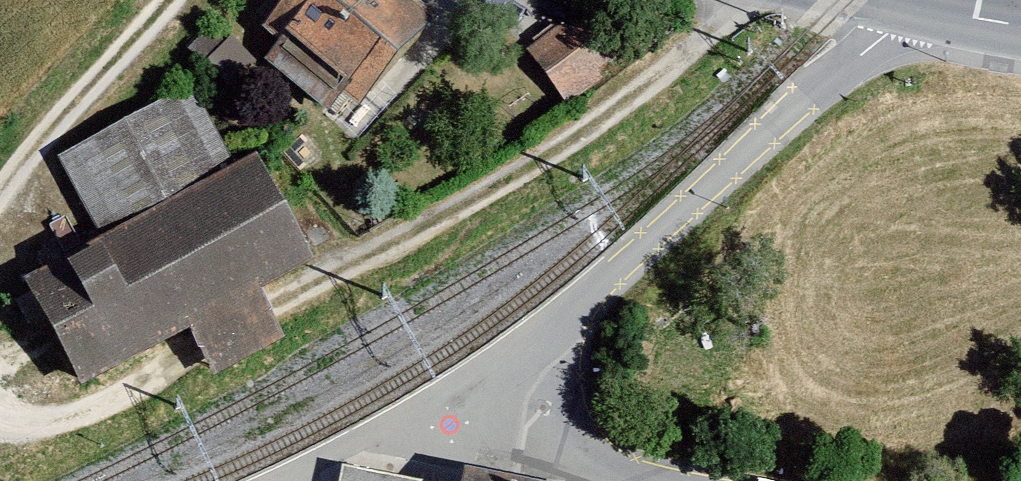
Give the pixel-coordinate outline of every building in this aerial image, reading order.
[(396,0),(285,0),(244,55),(351,134),(431,26),(396,0)] [(623,71),(573,23),(519,56),(554,112),(623,71)] [(173,99),(50,163),(93,245),(18,285),(71,387),(296,269),(244,169),(217,183),(173,99)] [(343,468),(340,480),(414,480),(343,468)]
